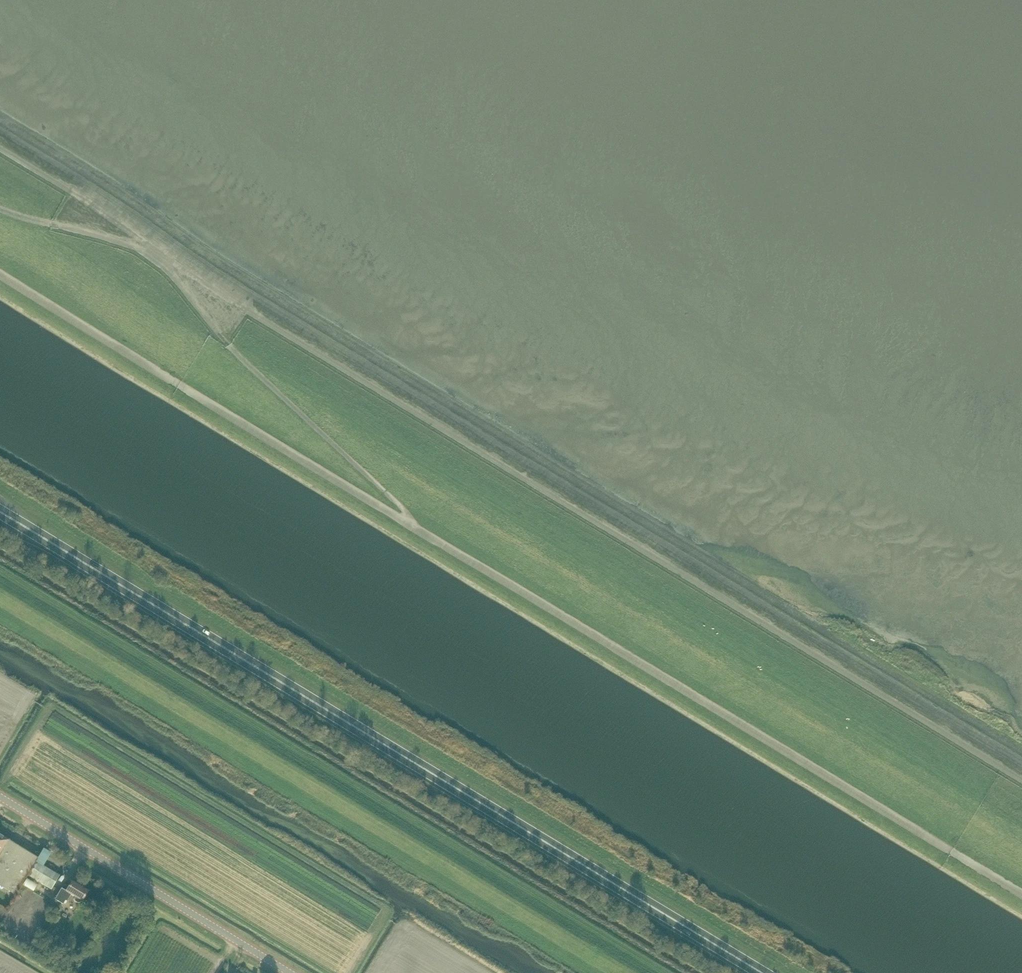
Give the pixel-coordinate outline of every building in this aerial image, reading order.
[(9,840),(0,834),(0,855),(9,840)] [(16,896),(28,876),(36,861),(37,861),(38,858),(9,840),(0,855),(0,886),(16,896)] [(60,875),(37,861),(36,861),(28,876),(51,890),(60,875)] [(66,892),(62,889),(55,900),(63,904),(65,901),(67,902),(70,895),(74,897),(74,899),(74,901),(78,903),(80,903),(81,901),(82,902),(88,892),(72,882),(66,892)]
